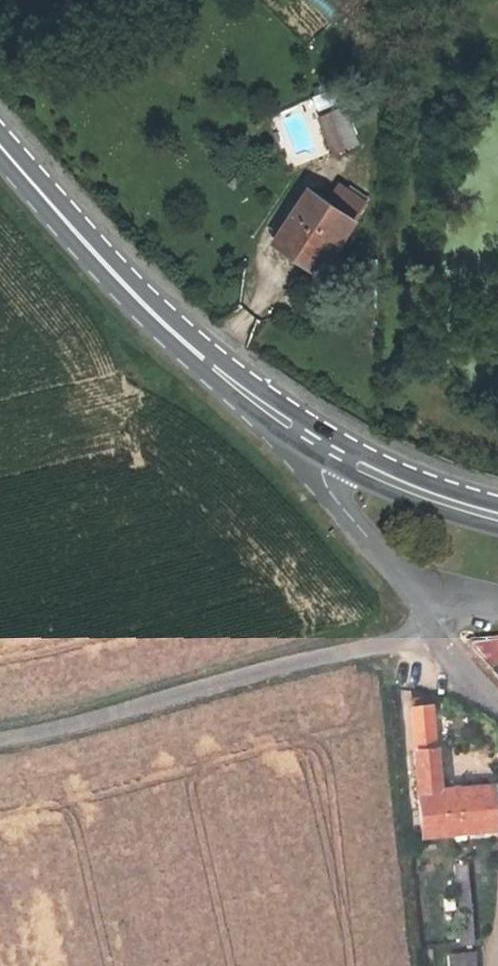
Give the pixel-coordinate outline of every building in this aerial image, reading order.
[(321,115),(336,152),(359,143),(345,106),(321,115)] [(332,196),(363,216),(372,201),(341,182),(332,196)] [(332,196),(318,187),(282,241),(328,272),(363,216),(332,196)] [(476,637),(478,663),(497,662),(497,636),(476,637)] [(452,839),(462,838),(461,834),(494,831),(491,785),(438,788),(430,705),(409,707),(420,838),(451,835),(452,839)] [(464,756),(464,766),(496,765),(496,755),(464,756)] [(466,862),(452,863),(460,945),(474,943),(466,862)] [(447,953),(448,965),(475,965),(474,951),(447,953)]
